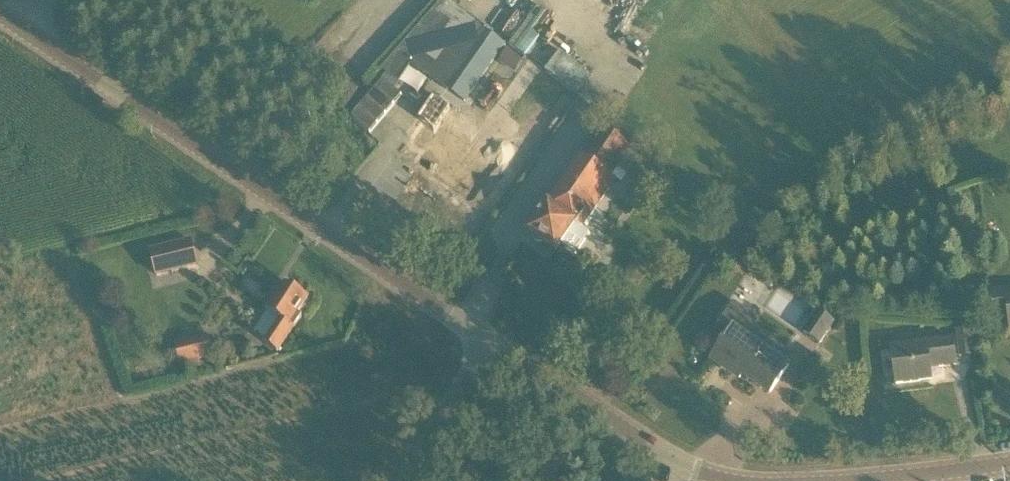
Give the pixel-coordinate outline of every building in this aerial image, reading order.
[(446,0),(445,0),(382,71),(399,83),(410,66),(440,87),(417,119),(434,131),(434,130),(440,134),(422,160),(446,176),(449,172),(474,188),(492,162),(438,124),(449,108),(457,113),(464,104),(465,105),(505,46),(488,35),(489,32),(446,0)] [(433,11),(443,0),(421,0),(433,11)] [(507,47),(525,58),(540,36),(522,24),(507,47)] [(524,62),(506,50),(498,63),(515,75),(524,62)] [(572,84),(582,69),(556,53),(546,68),(572,84)] [(358,90),(327,67),(309,90),(326,105),(328,103),(341,113),(358,90)] [(383,80),(351,118),(370,134),(402,96),(383,80)] [(612,176),(621,163),(630,150),(601,130),(592,142),(529,233),(556,252),(575,224),(582,229),(617,180),(612,176)] [(197,266),(191,242),(151,252),(157,276),(197,266)] [(286,284),(268,312),(280,320),(264,344),(277,353),(302,316),(297,313),(307,298),(286,284)] [(994,295),(996,313),(997,323),(1008,321),(1009,331),(1009,293),(994,295)] [(817,313),(804,333),(820,344),(834,325),(817,313)] [(265,341),(276,326),(265,318),(254,333),(265,341)] [(722,344),(711,359),(734,375),(737,370),(743,375),(755,383),(770,394),(789,366),(774,356),(755,342),(756,341),(725,319),(712,337),(722,344)] [(972,351),(969,330),(956,332),(959,353),(972,351)] [(176,346),(181,364),(211,356),(207,338),(176,346)] [(956,365),(953,346),(953,340),(891,348),(893,364),(896,384),(932,380),(930,369),(956,365)] [(482,478),(461,466),(453,480),(480,480),(482,478)]
